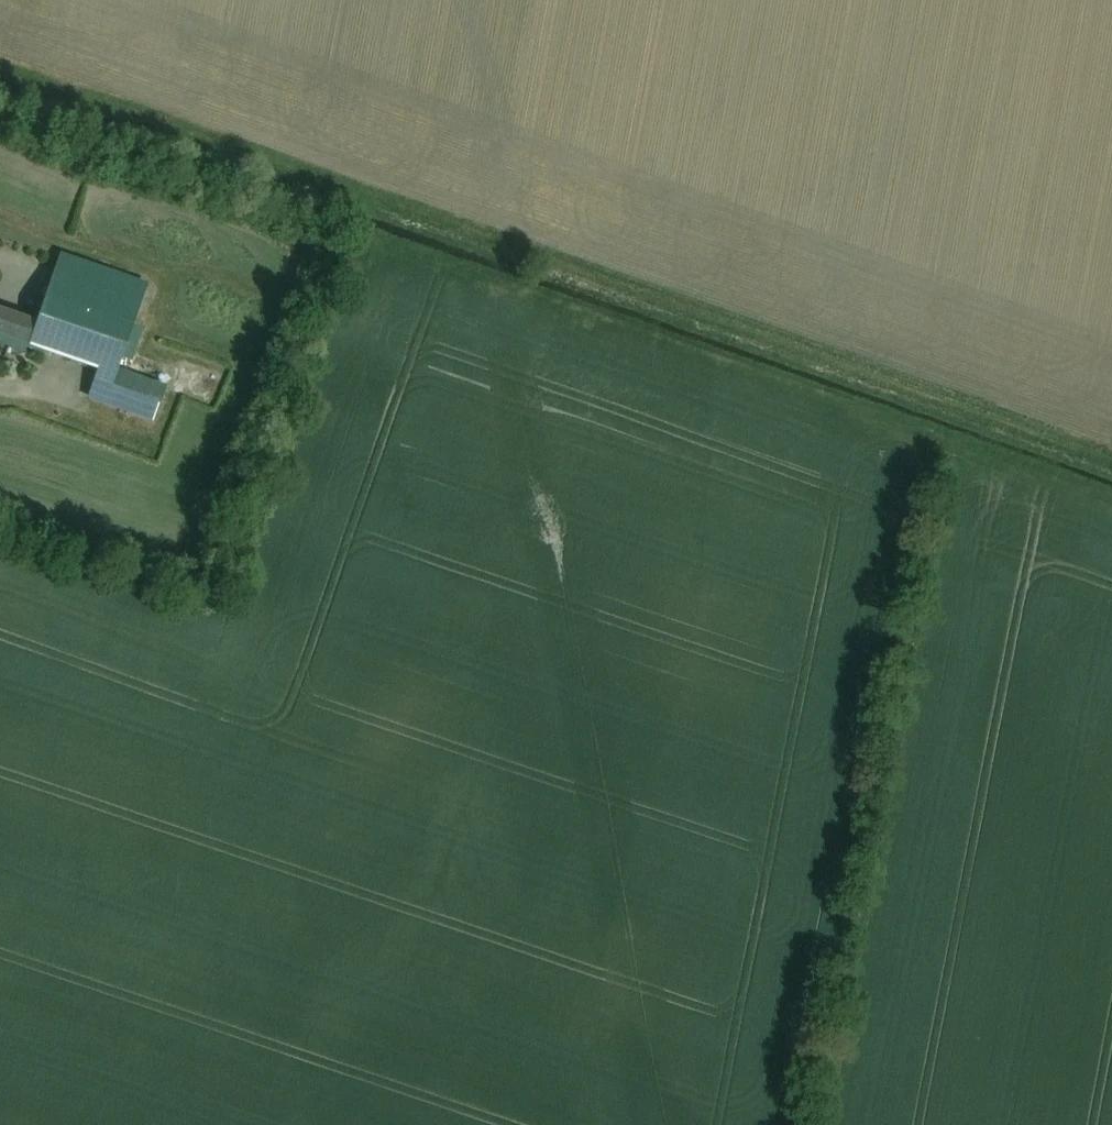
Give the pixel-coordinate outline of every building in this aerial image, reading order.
[(99,380),(92,403),(158,424),(167,395),(131,384),(161,290),(56,257),(37,318),(0,306),(0,348),(99,380)]
